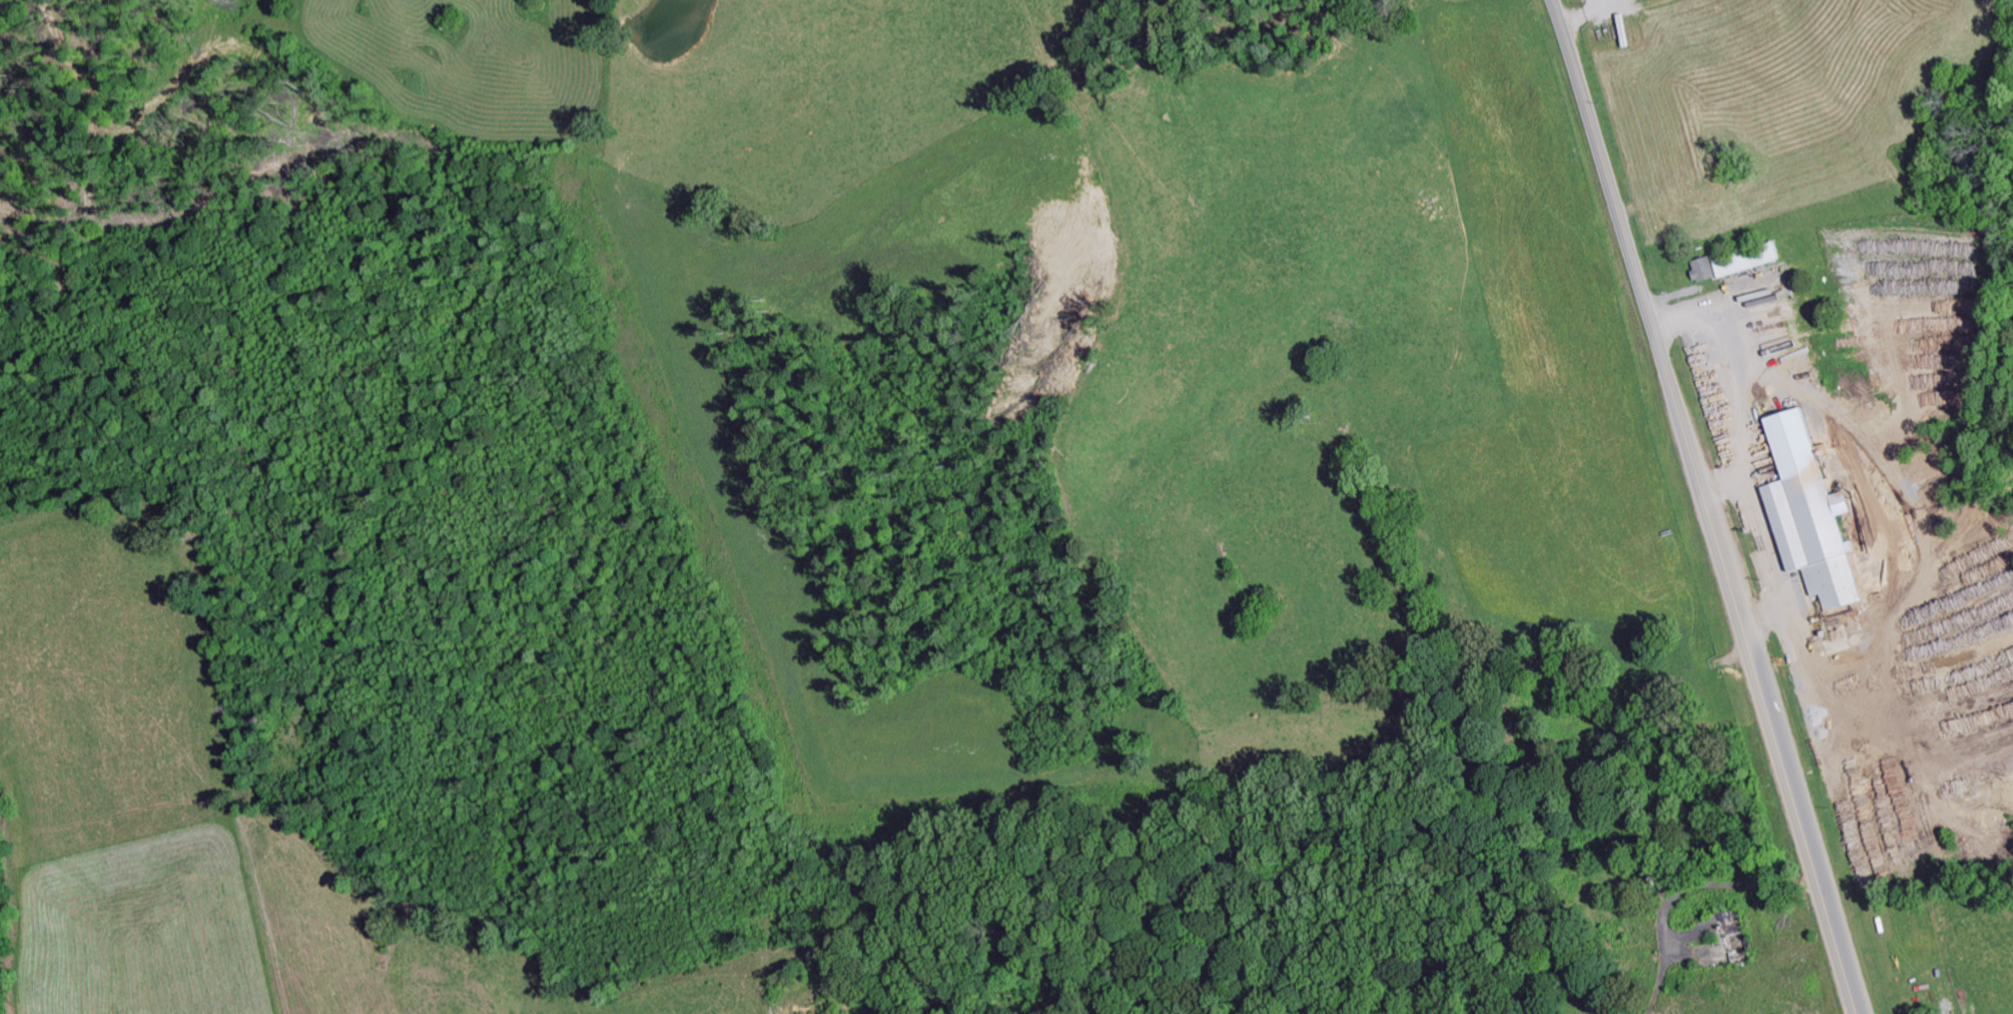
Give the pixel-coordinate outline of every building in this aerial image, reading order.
[(1713,280),(1706,260),(1688,266),(1691,274),(1687,275),(1691,287),(1713,280)] [(1735,261),(1711,267),(1714,282),(1739,276),(1735,261)] [(1760,422),(1777,485),(1757,491),(1781,577),(1798,573),(1806,601),(1815,599),(1820,616),(1857,606),(1844,557),(1850,555),(1847,545),(1839,547),(1832,520),(1846,516),(1840,495),(1823,500),(1799,412),(1760,422)]
